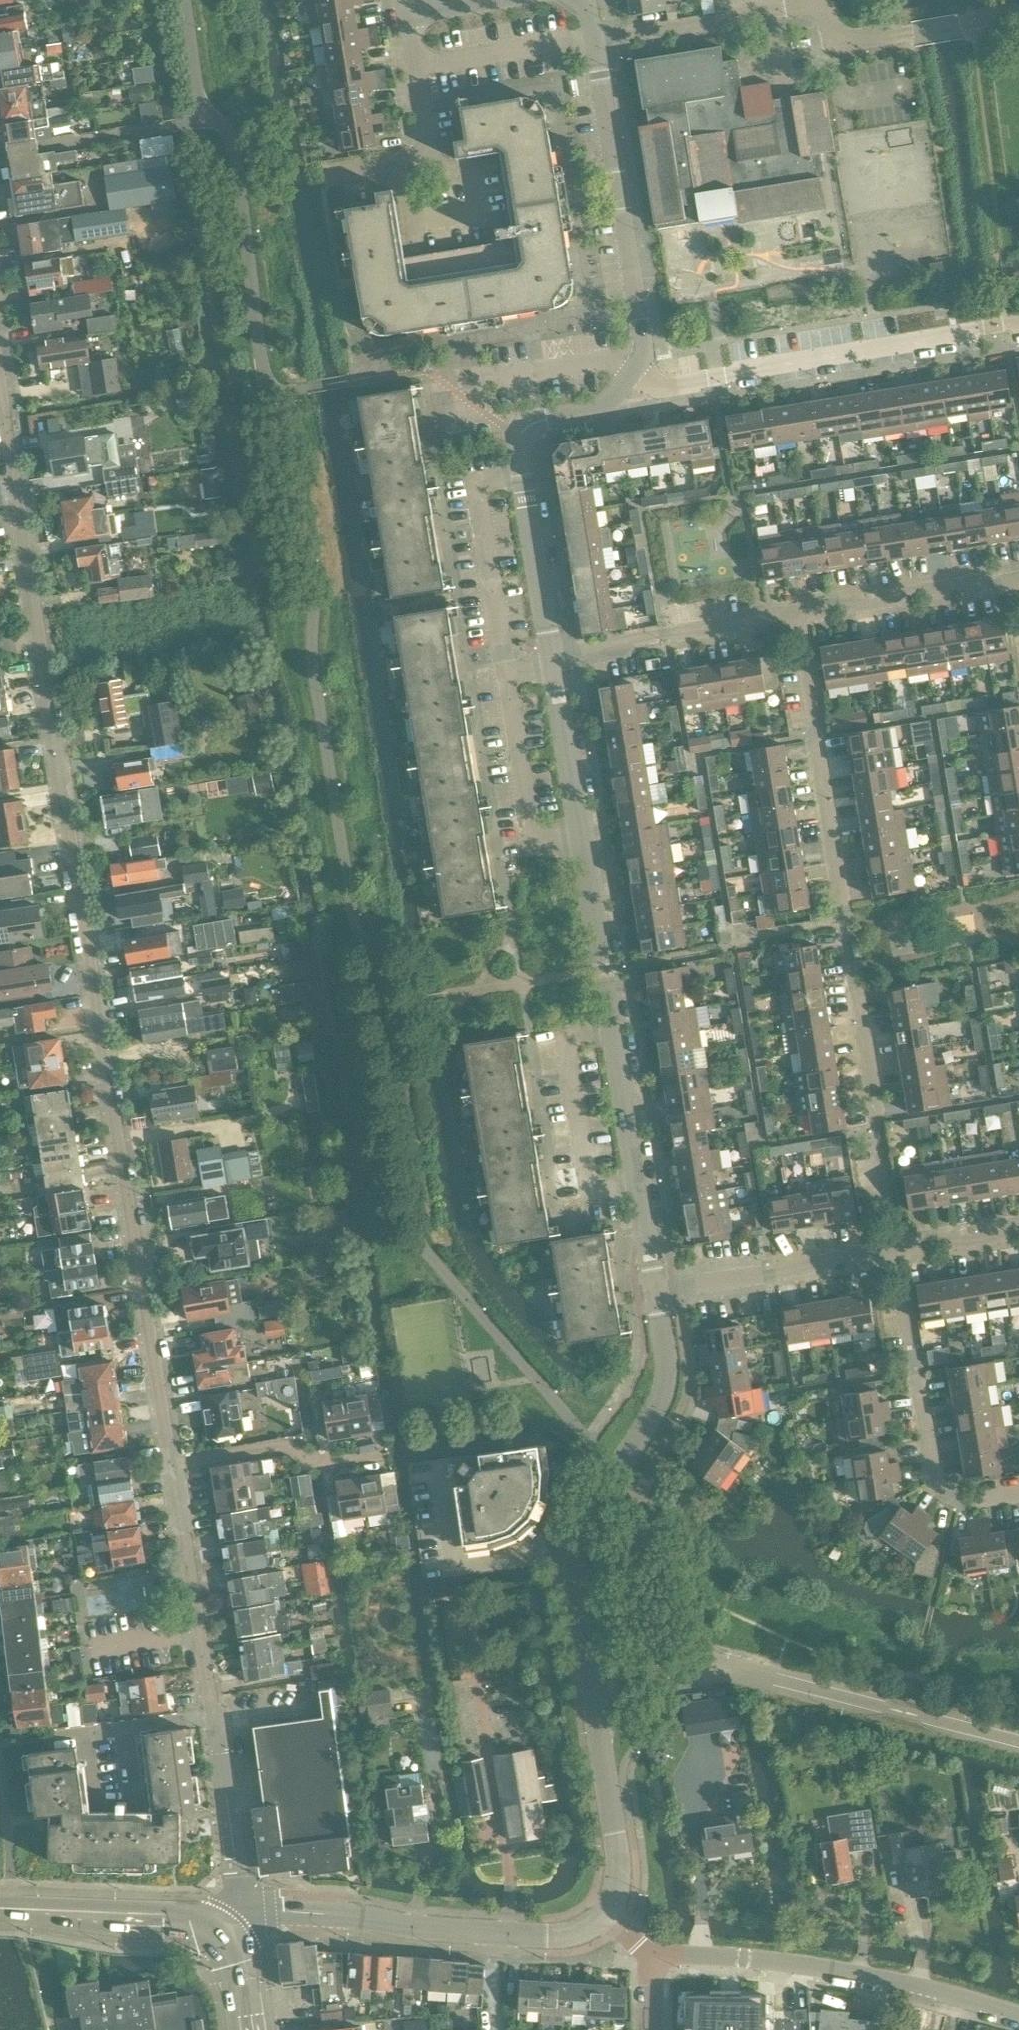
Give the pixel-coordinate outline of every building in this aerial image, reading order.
[(321,23),(355,18),(353,6),(374,2),(374,0),(329,0),(317,2),(307,4),(310,25),(321,23)] [(631,16),(666,11),(667,14),(676,12),(674,4),(666,5),(665,0),(629,0),(631,16)] [(28,31),(24,5),(7,8),(8,15),(0,16),(0,35),(28,31)] [(321,23),(324,45),(379,36),(378,26),(357,30),(355,18),(321,23)] [(37,47),(35,39),(30,40),(28,31),(0,35),(0,53),(37,47)] [(324,45),(328,66),(362,61),(360,49),(381,45),(379,36),(324,45)] [(94,39),(95,49),(107,47),(105,37),(94,39)] [(49,45),(50,54),(61,52),(60,43),(49,45)] [(35,67),(34,57),(38,56),(37,47),(0,53),(0,72),(35,67)] [(773,100),(770,83),(769,83),(769,84),(741,88),(737,60),(723,62),(720,47),(635,61),(643,110),(647,110),(649,125),(639,127),(639,128),(640,128),(649,184),(648,184),(648,185),(650,184),(652,195),(650,196),(650,197),(652,196),(658,229),(700,223),(700,222),(718,219),(737,216),(737,220),(739,219),(738,219),(756,216),(757,221),(758,221),(758,220),(776,217),(776,218),(777,218),(777,217),(795,214),(795,215),(796,215),(796,214),(814,211),(814,212),(815,212),(815,211),(823,210),(824,211),(825,210),(819,178),(824,178),(821,154),(835,152),(825,93),(826,93),(826,92),(773,100)] [(318,68),(322,89),(386,79),(385,69),(364,72),(362,61),(328,66),(318,68)] [(43,83),(42,82),(65,78),(64,72),(53,73),(51,64),(35,67),(0,72),(0,90),(43,83)] [(50,80),(52,89),(66,87),(65,78),(50,80)] [(325,111),(335,109),(369,103),(367,91),(388,88),(386,79),(322,89),(325,111)] [(42,101),(46,100),(43,83),(0,90),(0,108),(42,101)] [(457,160),(458,159),(458,157),(462,157),(462,154),(493,149),(493,145),(501,144),(509,149),(510,157),(506,158),(513,198),(515,212),(516,217),(517,226),(513,227),(496,230),(498,243),(404,258),(399,259),(390,202),(395,202),(393,191),(375,193),(377,204),(347,209),(345,210),(346,219),(347,220),(347,225),(350,244),(351,249),(351,250),(354,267),(356,275),(357,287),(362,318),(363,319),(364,324),(367,328),(371,332),(370,333),(371,333),(372,333),(376,335),(381,336),(387,336),(439,327),(503,317),(555,308),(561,307),(565,304),(569,300),(570,301),(570,300),(569,299),(572,295),(573,290),(573,284),(564,232),(561,212),(560,206),(560,205),(558,193),(557,187),(554,167),(545,115),(544,110),(541,106),(537,102),(538,101),(537,101),(536,102),(532,99),(527,98),(521,98),(470,107),(460,108),(465,141),(454,142),(457,160)] [(71,115),(70,106),(47,109),(47,110),(43,110),(42,101),(0,108),(0,127),(71,115)] [(335,109),(338,130),(393,121),(392,112),(371,115),(369,103),(335,109)] [(140,108),(143,123),(159,120),(157,105),(140,108)] [(0,127),(1,132),(3,132),(5,145),(7,144),(21,142),(37,140),(36,139),(35,129),(49,127),(72,123),(71,115),(0,127)] [(393,121),(338,130),(342,153),(377,147),(374,134),(395,131),(393,121)] [(142,140),(145,153),(163,150),(161,137),(142,140)] [(5,145),(11,179),(42,174),(51,172),(58,171),(56,162),(77,159),(76,151),(54,154),(54,152),(39,155),(37,140),(21,142),(7,144),(5,145)] [(111,210),(151,203),(175,199),(170,167),(168,155),(137,160),(136,160),(104,165),(106,177),(111,210)] [(42,174),(11,179),(10,179),(16,217),(85,206),(81,180),(53,185),(51,172),(42,174)] [(42,222),(19,226),(24,256),(63,250),(62,244),(105,237),(101,211),(42,221),(42,222)] [(64,285),(63,277),(74,275),(71,257),(25,265),(30,296),(55,292),(55,287),(64,285)] [(73,283),(75,297),(113,291),(111,277),(73,283)] [(93,315),(90,295),(32,305),(34,321),(32,321),(33,325),(35,325),(37,333),(63,329),(62,321),(93,315)] [(88,320),(91,335),(118,330),(116,316),(88,320)] [(90,361),(86,336),(38,343),(42,369),(77,364),(76,363),(90,361)] [(90,362),(95,395),(121,390),(116,358),(90,362)] [(1006,371),(984,375),(989,410),(1012,407),(1006,371)] [(984,375),(962,378),(968,414),(969,422),(991,418),(989,410),(984,375)] [(962,378),(941,382),(947,417),(968,414),(962,378)] [(941,382),(920,385),(927,428),(948,425),(947,417),(941,382)] [(920,385),(898,388),(905,432),(927,428),(920,385)] [(898,388),(877,392),(884,435),(905,432),(898,388)] [(412,389),(411,389),(358,397),(391,599),(445,590),(412,389)] [(877,392),(855,395),(861,431),(862,439),(884,435),(877,392)] [(855,395),(834,399),(839,435),(861,431),(855,395)] [(834,399),(812,402),(818,438),(839,435),(834,399)] [(812,402),(791,406),(797,441),(818,438),(812,402)] [(791,406),(770,409),(775,445),(797,441),(791,406)] [(748,413),(754,448),(756,458),(777,454),(775,445),(770,409),(748,413)] [(754,448),(748,413),(726,416),(732,452),(754,448)] [(708,420),(685,423),(691,459),(693,469),(716,466),(714,455),(708,420)] [(685,423),(664,427),(670,462),(691,459),(685,423)] [(664,427),(642,430),(648,466),(670,462),(664,427)] [(642,430),(621,434),(627,469),(648,466),(642,430)] [(103,464),(106,483),(136,478),(136,479),(141,478),(138,463),(119,466),(114,434),(50,445),(55,477),(89,471),(88,467),(103,464)] [(621,434),(599,437),(604,464),(590,466),(587,470),(593,475),(627,469),(621,434)] [(599,437),(562,443),(551,445),(587,470),(590,466),(604,464),(599,437)] [(1007,439),(995,441),(996,450),(1009,448),(1007,439)] [(996,450),(995,441),(982,443),(983,452),(996,450)] [(551,445),(559,493),(586,488),(584,475),(587,470),(551,445)] [(965,446),(952,448),(954,457),(966,454),(965,446)] [(954,457),(952,448),(940,450),(941,459),(954,457)] [(922,453),(909,455),(911,463),(923,461),(922,453)] [(1007,454),(994,456),(996,465),(1008,463),(1007,454)] [(911,463),(909,455),(897,457),(898,465),(911,463)] [(996,465),(994,456),(982,458),(983,467),(996,465)] [(879,460),(866,462),(868,470),(880,468),(879,460)] [(955,472),(968,470),(967,461),(954,463),(955,472)] [(779,463),(781,475),(782,484),(795,482),(793,473),(788,474),(786,462),(779,463)] [(868,470),(866,462),(854,464),(855,472),(868,470)] [(955,472),(954,463),(942,465),(943,474),(955,472)] [(836,467),(824,469),(825,477),(838,475),(836,467)] [(926,467),(914,470),(915,478),(928,476),(926,467)] [(825,477),(824,469),(811,471),(812,479),(825,477)] [(559,493),(563,513),(596,507),(592,488),(595,488),(593,475),(587,470),(584,475),(586,488),(559,493)] [(915,478),(914,470),(901,472),(903,480),(915,478)] [(886,474),(873,476),(875,485),(887,483),(886,474)] [(782,484),(781,475),(768,477),(770,486),(782,484)] [(854,488),(862,487),(875,485),(873,476),(861,478),(853,479),(854,488)] [(136,478),(106,483),(106,484),(109,498),(138,494),(136,479),(136,478)] [(845,481),(833,483),(834,491),(847,489),(854,488),(853,479),(845,481)] [(737,483),(739,491),(751,489),(750,480),(737,483)] [(834,491),(833,483),(820,485),(822,493),(834,491)] [(709,487),(697,489),(698,498),(711,496),(709,487)] [(805,487),(793,489),(794,498),(806,496),(805,487)] [(698,498),(697,489),(684,491),(686,500),(698,498)] [(794,498),(793,489),(780,491),(781,500),(794,498)] [(667,494),(654,496),(656,505),(668,503),(667,494)] [(752,496),(754,505),(766,502),(765,494),(752,496)] [(656,505),(654,496),(642,498),(643,507),(656,505)] [(63,513),(64,522),(108,515),(107,506),(95,508),(93,497),(61,502),(62,504),(60,506),(61,511),(63,513)] [(981,502),(983,511),(988,544),(1008,541),(1003,508),(1001,498),(981,502)] [(961,505),(962,514),(968,547),(988,544),(983,511),(981,502),(981,501),(961,505)] [(940,506),(940,508),(948,550),(968,547),(962,514),(961,505),(961,503),(940,506)] [(1003,508),(1008,541),(1018,539),(1018,505),(1003,508)] [(563,513),(566,533),(599,528),(596,507),(563,513)] [(920,511),(922,521),(927,554),(948,550),(940,508),(920,511)] [(630,510),(632,523),(641,521),(639,509),(630,510)] [(138,526),(122,528),(124,541),(151,537),(152,537),(148,512),(147,512),(136,514),(138,526)] [(108,515),(64,522),(66,530),(64,532),(65,537),(67,539),(68,541),(99,536),(98,525),(109,523),(108,515)] [(900,515),(880,518),(887,560),(907,557),(902,524),(900,515)] [(880,518),(860,521),(867,564),(887,560),(880,518)] [(641,521),(632,523),(634,535),(643,534),(641,521)] [(860,521),(839,525),(846,567),(867,564),(860,521)] [(922,521),(902,524),(907,557),(927,554),(922,521)] [(839,525),(819,528),(826,570),(846,567),(839,525)] [(566,533),(569,554),(602,548),(614,546),(611,526),(599,528),(566,533)] [(819,526),(799,529),(806,574),(826,570),(819,528),(819,526)] [(779,532),(779,535),(786,577),(806,574),(799,529),(779,532)] [(786,577),(779,535),(758,538),(765,580),(786,577)] [(80,566),(91,564),(94,581),(121,576),(118,557),(108,559),(105,545),(77,549),(80,566)] [(569,554),(573,574),(606,568),(602,548),(569,554)] [(637,550),(639,563),(648,561),(645,549),(637,550)] [(648,561),(639,563),(641,575),(650,574),(648,561)] [(573,574),(576,594),(609,589),(606,568),(573,574)] [(118,579),(119,586),(99,589),(101,604),(125,601),(154,597),(152,575),(118,579)] [(576,594),(579,614),(612,609),(609,589),(576,594)] [(643,591),(645,603),(654,602),(652,589),(643,591)] [(154,597),(87,608),(96,661),(170,649),(161,596),(154,597)] [(654,602),(645,603),(648,616),(656,614),(654,602)] [(447,607),(446,607),(394,616),(443,918),(497,909),(447,607)] [(612,609),(579,614),(583,635),(627,628),(624,607),(612,609)] [(1003,618),(982,622),(989,663),(1010,660),(1003,618)] [(982,622),(962,625),(969,666),(989,663),(982,622)] [(962,625),(942,628),(949,670),(969,666),(962,625)] [(942,628),(922,632),(928,673),(949,670),(942,628)] [(922,632),(902,635),(907,668),(908,676),(928,673),(922,632)] [(902,635),(881,638),(887,671),(907,668),(902,635)] [(881,638),(861,641),(868,683),(888,679),(887,671),(881,638)] [(861,641),(841,645),(848,686),(868,683),(861,641)] [(848,686),(841,645),(820,648),(827,689),(848,686)] [(773,656),(739,661),(744,694),(745,694),(779,689),(773,656)] [(646,661),(647,670),(661,668),(660,658),(646,661)] [(739,661),(719,665),(726,707),(746,704),(745,694),(744,694),(739,661)] [(719,665),(699,668),(706,710),(726,707),(719,665)] [(706,710),(699,668),(678,671),(684,714),(706,710)] [(663,678),(665,691),(674,689),(672,677),(663,678)] [(123,697),(121,680),(99,683),(106,726),(127,722),(126,714),(145,711),(151,747),(151,748),(152,748),(182,743),(175,701),(150,705),(148,693),(123,697)] [(600,688),(603,710),(636,704),(632,683),(600,688)] [(8,713),(5,692),(0,693),(0,714),(8,713)] [(1002,694),(1004,702),(1017,700),(1015,692),(1002,694)] [(986,696),(974,698),(975,707),(988,705),(986,696)] [(975,707),(974,698),(961,700),(963,709),(975,707)] [(603,710),(606,730),(639,724),(649,723),(646,703),(636,704),(603,710)] [(946,703),(934,705),(935,713),(948,711),(946,703)] [(935,713),(934,705),(921,707),(923,715),(935,713)] [(668,707),(670,719),(679,718),(676,706),(668,707)] [(981,734),(1018,728),(1018,706),(978,713),(981,734)] [(906,709),(893,711),(895,720),(907,718),(906,709)] [(865,711),(852,713),(855,726),(867,724),(865,711)] [(895,720),(893,711),(881,713),(882,722),(895,720)] [(855,726),(852,713),(831,716),(833,730),(855,726)] [(11,735),(9,717),(0,718),(0,736),(11,735)] [(679,718),(670,719),(672,732),(681,730),(679,718)] [(937,720),(940,741),(949,740),(946,718),(937,720)] [(921,722),(925,744),(934,742),(930,721),(921,722)] [(606,730),(610,750),(642,745),(639,724),(606,730)] [(846,734),(850,755),(892,748),(889,727),(846,734)] [(985,754),(1018,749),(1018,728),(981,734),(985,754)] [(732,746),(740,745),(752,743),(751,734),(750,729),(730,733),(731,738),(732,746)] [(763,732),(751,734),(752,743),(765,741),(763,732)] [(710,735),(710,737),(711,741),(712,750),(725,747),(722,733),(710,735)] [(712,750),(711,741),(710,737),(689,740),(691,753),(712,750)] [(949,740),(940,741),(942,754),(951,752),(949,740)] [(934,742),(925,744),(927,756),(936,755),(934,742)] [(182,743),(152,748),(151,748),(153,759),(116,765),(118,773),(114,773),(117,789),(153,783),(151,769),(155,768),(154,760),(184,755),(182,743)] [(610,750),(613,770),(646,765),(656,763),(653,743),(642,745),(610,750)] [(750,750),(754,771),(786,766),(783,745),(750,750)] [(674,747),(676,759),(685,758),(683,746),(674,747)] [(17,768),(14,748),(0,750),(0,771),(17,768)] [(850,755),(853,776),(896,769),(892,748),(850,755)] [(988,774),(1018,769),(1018,749),(985,754),(988,774)] [(705,757),(709,778),(718,777),(714,756),(705,757)] [(685,758),(676,759),(679,772),(687,770),(685,758)] [(613,770),(616,790),(649,785),(646,765),(613,770)] [(754,771),(757,791),(790,786),(786,766),(754,771)] [(945,769),(947,781),(956,780),(954,767),(945,769)] [(0,771),(0,791),(20,787),(17,768),(0,771)] [(853,776),(857,796),(889,790),(899,789),(896,769),(853,776)] [(991,795),(1018,790),(1018,769),(988,774),(991,795)] [(252,774),(256,796),(275,792),(271,770),(252,774)] [(929,771),(932,784),(940,782),(938,770),(929,771)] [(718,777),(709,778),(711,791),(720,790),(718,777)] [(956,780),(947,781),(949,794),(958,792),(956,780)] [(940,782),(932,784),(934,796),(942,795),(940,782)] [(695,785),(697,797),(706,796),(703,784),(695,785)] [(616,790),(620,810),(652,805),(649,785),(616,790)] [(747,793),(751,813),(793,806),(790,786),(757,791),(747,793)] [(102,796),(104,812),(153,803),(162,802),(159,787),(154,788),(102,796)] [(857,796),(860,816),(893,810),(889,790),(857,796)] [(995,815),(1018,811),(1018,790),(991,795),(995,815)] [(706,796),(697,797),(699,810),(708,809),(706,796)] [(26,822),(22,802),(0,805),(0,826),(26,822)] [(153,803),(104,812),(107,828),(159,819),(164,818),(162,802),(153,803)] [(620,810),(623,831),(656,825),(652,805),(620,810)] [(713,806),(715,819),(724,817),(722,805),(713,806)] [(751,813),(754,833),(796,826),(793,806),(751,813)] [(952,809),(954,821),(962,820),(960,808),(952,809)] [(860,816),(863,836),(906,829),(902,809),(893,810),(860,816)] [(936,811),(938,824),(947,822),(945,810),(936,811)] [(998,835),(1018,831),(1018,811),(995,815),(998,835)] [(724,817),(715,819),(717,831),(726,830),(724,817)] [(962,820),(954,821),(956,834),(964,833),(962,820)] [(0,826),(0,848),(29,844),(26,822),(0,826)] [(947,822),(938,824),(940,836),(949,835),(947,822)] [(623,831),(626,851),(669,844),(665,824),(656,825),(623,831)] [(701,826),(703,838),(712,837),(710,824),(701,826)] [(754,833),(757,853),(800,846),(796,826),(754,833)] [(863,836),(866,856),(909,849),(906,829),(863,836)] [(1001,855),(1018,852),(1018,831),(998,835),(1001,855)] [(130,844),(133,859),(161,855),(157,835),(141,837),(142,842),(130,844)] [(712,837),(703,838),(705,851),(714,849),(712,837)] [(957,841),(960,862),(969,860),(966,840),(957,841)] [(626,851),(629,871),(672,864),(669,844),(626,851)] [(720,846),(722,859),(731,857),(729,845),(720,846)] [(761,873),(770,872),(803,866),(800,846),(757,853),(761,873)] [(866,856),(870,876),(912,869),(909,849),(866,856)] [(943,852),(945,864),(953,863),(951,850),(943,852)] [(33,895),(30,875),(34,874),(32,858),(7,862),(5,852),(0,853),(0,900),(33,895)] [(1001,855),(1005,876),(1018,874),(1018,852),(1001,855)] [(731,857),(722,859),(724,871),(733,870),(731,857)] [(114,866),(116,884),(158,877),(157,869),(167,868),(166,858),(114,866)] [(969,860),(960,862),(962,874),(971,873),(969,860)] [(953,863),(945,864),(947,877),(956,875),(953,863)] [(629,871),(633,891),(675,884),(672,864),(629,871)] [(708,866),(710,879),(719,877),(717,865),(708,866)] [(764,893),(774,892),(806,886),(803,866),(770,872),(761,873),(764,893)] [(912,869),(870,876),(873,897),(916,890),(912,869)] [(719,877),(710,879),(712,891),(721,890),(719,877)] [(121,920),(135,917),(137,927),(165,923),(161,900),(185,896),(183,884),(117,895),(121,920)] [(633,891),(636,911),(679,904),(681,904),(678,884),(675,884),(633,891)] [(727,887),(729,899),(737,898),(735,885),(727,887)] [(806,886),(774,892),(764,893),(768,915),(810,908),(806,886)] [(737,898),(729,899),(731,912),(739,910),(737,898)] [(636,911),(639,932),(682,925),(679,904),(636,911)] [(715,906),(717,919),(725,917),(723,905),(715,906)] [(43,935),(39,906),(0,911),(0,942),(43,935)] [(725,917),(717,919),(719,931),(727,930),(725,917)] [(682,925),(639,932),(643,953),(685,946),(682,925)] [(145,939),(126,942),(129,964),(185,955),(181,931),(145,937),(145,939)] [(778,973),(787,971),(819,966),(816,945),(775,952),(778,973)] [(52,988),(49,966),(33,968),(29,947),(0,952),(0,997),(52,988)] [(749,969),(747,956),(746,952),(738,954),(740,970),(749,969)] [(130,969),(133,985),(183,977),(182,970),(180,960),(130,969)] [(646,973),(650,994),(682,989),(692,987),(688,966),(646,973)] [(790,992),(823,986),(819,966),(787,971),(790,992)] [(724,969),(726,981),(735,980),(733,967),(724,969)] [(183,977),(133,985),(136,1002),(185,994),(184,984),(183,977)] [(231,977),(202,981),(204,994),(233,990),(231,977)] [(726,981),(728,994),(737,993),(735,980),(726,981)] [(286,1003),(309,999),(306,982),(283,986),(286,1003)] [(888,990),(892,1011),(925,1005),(938,1003),(934,982),(888,990)] [(980,983),(982,996),(991,995),(989,982),(980,983)] [(743,986),(745,999),(754,997),(752,985),(743,986)] [(965,986),(967,999),(975,997),(973,985),(965,986)] [(782,993),(785,1013),(826,1006),(823,986),(790,992),(782,993)] [(650,994),(653,1014),(686,1009),(682,989),(650,994)] [(982,996),(984,1008),(993,1007),(991,995),(982,996)] [(745,999),(747,1011),(756,1010),(754,997),(745,999)] [(967,999),(969,1011),(977,1010),(975,997),(967,999)] [(15,1024),(17,1034),(46,1029),(45,1019),(54,1017),(57,1016),(56,1013),(54,1000),(0,1009),(0,1027),(15,1024)] [(138,1010),(141,1026),(189,1018),(189,1019),(204,1016),(201,1000),(138,1010)] [(686,1009),(653,1014),(656,1034),(698,1027),(710,1025),(707,1005),(695,1007),(686,1009)] [(892,1011),(895,1031),(928,1026),(925,1005),(892,1011)] [(785,1013),(788,1033),(829,1026),(826,1006),(785,1013)] [(731,1009),(733,1022),(742,1020),(740,1008),(731,1009)] [(189,1018),(141,1026),(144,1043),(188,1035),(187,1034),(199,1032),(226,1028),(223,1013),(204,1016),(189,1019),(189,1018)] [(733,1022),(735,1034),(744,1033),(742,1020),(733,1022)] [(987,1024),(989,1036),(997,1035),(995,1022),(987,1024)] [(749,1027),(751,1039),(760,1038),(758,1025),(749,1027)] [(971,1026),(973,1039),(982,1037),(980,1025),(971,1026)] [(788,1033),(792,1053),(800,1052),(833,1047),(829,1026),(788,1033)] [(895,1031),(898,1051),(931,1046),(928,1026),(895,1031)] [(656,1034),(659,1054),(692,1049),(702,1047),(698,1027),(656,1034)] [(517,1035),(516,1035),(464,1044),(497,1245),(550,1236),(517,1035)] [(989,1036),(991,1049),(999,1047),(997,1035),(989,1036)] [(973,1039),(975,1051),(984,1050),(982,1037),(973,1039)] [(751,1039),(754,1052),(762,1050),(760,1038),(751,1039)] [(15,1046),(18,1068),(64,1061),(60,1039),(15,1046)] [(316,1060),(312,1041),(296,1044),(299,1063),(316,1060)] [(898,1051),(902,1071),(934,1066),(931,1046),(898,1051)] [(207,1051),(210,1071),(238,1066),(234,1047),(207,1051)] [(800,1052),(803,1072),(836,1067),(833,1047),(800,1052)] [(737,1049),(740,1062),(748,1061),(746,1048),(737,1049)] [(659,1054),(663,1074),(695,1069),(692,1049),(659,1054)] [(64,1061),(18,1068),(21,1090),(33,1088),(67,1082),(64,1061)] [(740,1062),(742,1075),(750,1073),(748,1061),(740,1062)] [(993,1064),(995,1076),(1004,1075),(1002,1062),(993,1064)] [(902,1071),(905,1091),(948,1084),(944,1064),(934,1066),(902,1071)] [(756,1067),(758,1079),(767,1078),(765,1065),(756,1067)] [(978,1067),(980,1079),(989,1078),(987,1065),(978,1067)] [(798,1094),(806,1092),(839,1087),(836,1067),(803,1072),(795,1073),(798,1094)] [(705,1068),(695,1069),(663,1074),(666,1095),(699,1090),(708,1088),(705,1068)] [(151,1093),(156,1123),(198,1116),(194,1090),(233,1084),(231,1071),(188,1079),(189,1087),(151,1093)] [(323,1110),(318,1075),(296,1078),(301,1114),(323,1110)] [(995,1076),(997,1089),(1006,1087),(1004,1075),(995,1076)] [(758,1079),(760,1092),(769,1090),(767,1078),(758,1079)] [(980,1079),(982,1092),(991,1090),(989,1078),(980,1079)] [(948,1084),(905,1091),(908,1112),(951,1105),(948,1084)] [(801,1114),(810,1112),(842,1107),(839,1087),(806,1092),(798,1094),(801,1114)] [(666,1095),(669,1115),(712,1108),(708,1088),(699,1090),(666,1095)] [(71,1109),(68,1089),(33,1095),(35,1107),(27,1108),(28,1116),(71,1109)] [(744,1090),(746,1103),(755,1101),(753,1089),(744,1090)] [(746,1103),(748,1115),(757,1114),(755,1101),(746,1103)] [(997,1104),(998,1113),(1011,1111),(1009,1102),(997,1104)] [(984,1107),(986,1115),(998,1113),(997,1104),(984,1107)] [(763,1107),(765,1120),(773,1118),(771,1106),(763,1107)] [(842,1107),(810,1112),(813,1134),(846,1128),(842,1107)] [(669,1115),(673,1135),(705,1130),(715,1129),(712,1108),(669,1115)] [(39,1134),(75,1128),(71,1109),(28,1116),(29,1124),(37,1123),(39,1134)] [(956,1111),(957,1120),(970,1118),(969,1109),(956,1111)] [(943,1113),(945,1122),(957,1120),(956,1111),(943,1113)] [(916,1118),(917,1126),(919,1139),(932,1137),(928,1116),(916,1118)] [(765,1120),(767,1132),(775,1131),(773,1118),(765,1120)] [(903,1120),(905,1128),(917,1126),(916,1118),(903,1120)] [(41,1146),(33,1147),(34,1155),(77,1148),(74,1129),(75,1129),(75,1128),(39,1134),(41,1146)] [(673,1135),(676,1155),(709,1150),(705,1130),(673,1135)] [(737,1133),(739,1145),(748,1144),(746,1131),(737,1133)] [(821,1139),(823,1147),(835,1145),(834,1137),(821,1139)] [(185,1139),(160,1143),(166,1181),(192,1177),(201,1175),(203,1186),(220,1183),(228,1182),(224,1158),(222,1146),(196,1151),(198,1159),(189,1160),(185,1139)] [(809,1141),(810,1150),(823,1147),(821,1139),(809,1141)] [(781,1145),(783,1154),(795,1152),(794,1143),(781,1145)] [(739,1145),(741,1158),(750,1156),(748,1144),(739,1145)] [(769,1147),(770,1156),(783,1154),(781,1145),(769,1147)] [(45,1173),(45,1174),(80,1168),(77,1148),(34,1155),(36,1163),(43,1162),(45,1173)] [(676,1155),(679,1176),(712,1170),(722,1169),(718,1149),(709,1150),(676,1155)] [(984,1154),(985,1164),(991,1196),(1011,1193),(1006,1160),(1004,1151),(984,1154)] [(257,1153),(248,1155),(252,1178),(261,1177),(257,1153)] [(963,1158),(965,1167),(970,1200),(991,1196),(985,1164),(984,1154),(963,1158)] [(1006,1160),(1011,1193),(1018,1192),(1018,1158),(1006,1160)] [(943,1161),(923,1164),(930,1206),(950,1203),(945,1170),(943,1161)] [(930,1206),(923,1164),(902,1168),(909,1210),(930,1206)] [(965,1167),(945,1170),(950,1203),(970,1200),(965,1167)] [(46,1182),(48,1193),(84,1188),(84,1187),(80,1168),(45,1174),(45,1173),(37,1174),(39,1183),(46,1182)] [(679,1176),(682,1196),(715,1190),(712,1170),(679,1176)] [(744,1173),(746,1185),(754,1184),(752,1172),(744,1173)] [(849,1177),(828,1181),(835,1222),(856,1218),(849,1177)] [(828,1181),(808,1184),(815,1225),(835,1222),(828,1181)] [(746,1185),(748,1198),(756,1197),(754,1184),(746,1185)] [(788,1187),(789,1196),(795,1228),(815,1225),(808,1184),(788,1187)] [(35,1208),(36,1216),(44,1215),(87,1208),(84,1188),(48,1193),(37,1195),(39,1204),(35,1208)] [(682,1196),(686,1216),(728,1209),(725,1189),(715,1190),(682,1196)] [(226,1194),(206,1198),(206,1196),(170,1202),(174,1228),(210,1222),(210,1221),(230,1217),(226,1194)] [(795,1228),(789,1196),(768,1199),(774,1232),(795,1228)] [(87,1208),(44,1215),(36,1216),(39,1236),(91,1228),(87,1208)] [(728,1209),(686,1216),(689,1237),(694,1236),(695,1243),(733,1237),(728,1209)] [(750,1214),(752,1227),(761,1225),(759,1213),(750,1214)] [(195,1237),(198,1256),(212,1254),(214,1269),(250,1263),(249,1257),(258,1256),(256,1237),(268,1235),(265,1219),(267,1219),(267,1217),(207,1227),(209,1235),(195,1237)] [(47,1270),(53,1269),(55,1269),(96,1262),(91,1231),(59,1237),(61,1246),(43,1249),(47,1270)] [(605,1232),(604,1232),(551,1241),(568,1342),(621,1334),(605,1232)] [(96,1262),(55,1269),(53,1269),(54,1278),(50,1278),(54,1298),(74,1295),(73,1288),(100,1284),(96,1262)] [(1003,1272),(1009,1307),(1018,1305),(1018,1269),(1003,1272)] [(1003,1272),(981,1275),(987,1311),(1009,1307),(1003,1272)] [(981,1275),(960,1279),(966,1314),(987,1311),(981,1275)] [(215,1315),(217,1327),(255,1321),(251,1300),(243,1302),(239,1278),(225,1281),(183,1288),(189,1320),(215,1315)] [(960,1279),(939,1282),(944,1318),(966,1314),(960,1279)] [(944,1318),(939,1282),(916,1286),(922,1321),(944,1318)] [(868,1294),(846,1297),(852,1333),(874,1329),(868,1294)] [(846,1297),(825,1301),(831,1336),(852,1333),(846,1297)] [(825,1301),(804,1304),(809,1340),(831,1336),(825,1301)] [(59,1332),(60,1332),(65,1331),(106,1325),(103,1304),(76,1308),(75,1302),(55,1305),(59,1332)] [(809,1340),(804,1304),(781,1308),(787,1344),(809,1340)] [(768,1320),(770,1333),(778,1331),(776,1319),(768,1320)] [(106,1325),(65,1331),(60,1332),(64,1356),(79,1354),(79,1351),(109,1346),(106,1325)] [(698,1345),(700,1354),(744,1347),(740,1325),(706,1330),(708,1343),(698,1345)] [(195,1352),(197,1370),(247,1362),(245,1343),(239,1344),(236,1329),(203,1334),(205,1350),(195,1352)] [(993,1346),(994,1355),(1007,1353),(1005,1344),(993,1346)] [(980,1348),(982,1357),(994,1355),(993,1346),(980,1348)] [(711,1362),(713,1374),(747,1368),(744,1347),(700,1354),(701,1364),(711,1362)] [(927,1351),(929,1365),(951,1362),(950,1353),(949,1347),(927,1351)] [(773,1351),(775,1364),(784,1362),(782,1350),(773,1351)] [(24,1356),(26,1368),(59,1363),(57,1351),(24,1356)] [(950,1353),(951,1362),(964,1360),(963,1351),(950,1353)] [(62,1381),(64,1391),(115,1382),(112,1361),(78,1367),(80,1378),(62,1381)] [(247,1362),(197,1370),(200,1388),(250,1380),(247,1362)] [(775,1364),(777,1377),(786,1375),(784,1362),(775,1364)] [(948,1369),(952,1391),(987,1385),(997,1384),(993,1362),(948,1369)] [(60,1371),(59,1363),(26,1368),(27,1378),(31,1377),(32,1380),(56,1376),(60,1371)] [(858,1368),(859,1377),(872,1375),(870,1366),(858,1368)] [(705,1387),(707,1397),(751,1390),(747,1368),(713,1374),(715,1386),(705,1387)] [(845,1370),(847,1379),(859,1377),(858,1368),(845,1370)] [(815,1375),(817,1384),(829,1382),(828,1373),(815,1375)] [(803,1377),(804,1386),(817,1384),(815,1375),(803,1377)] [(842,1395),(845,1417),(889,1410),(888,1401),(878,1402),(875,1381),(862,1383),(863,1392),(842,1395)] [(64,1391),(68,1412),(118,1403),(117,1397),(120,1397),(118,1384),(115,1385),(115,1382),(64,1391)] [(952,1391),(955,1412),(991,1407),(987,1385),(952,1391)] [(718,1405),(720,1418),(718,1424),(736,1428),(740,1414),(764,1410),(760,1388),(751,1390),(707,1397),(708,1406),(718,1405)] [(208,1438),(213,1437),(218,1441),(236,1438),(240,1432),(244,1432),(237,1391),(202,1397),(208,1438)] [(380,1392),(345,1398),(352,1436),(374,1432),(372,1420),(384,1418),(380,1392)] [(352,1436),(345,1398),(311,1404),(315,1429),(328,1427),(330,1440),(352,1436)] [(74,1432),(85,1431),(122,1424),(121,1422),(124,1422),(122,1409),(119,1409),(118,1403),(68,1412),(69,1422),(83,1419),(86,1419),(88,1429),(74,1432)] [(955,1412),(958,1434),(994,1428),(1003,1427),(1000,1405),(991,1407),(955,1412)] [(885,1442),(883,1434),(881,1421),(891,1420),(889,1410),(845,1417),(836,1419),(839,1441),(859,1438),(860,1446),(885,1442)] [(92,1451),(125,1446),(122,1424),(85,1431),(74,1432),(75,1442),(86,1440),(90,1440),(92,1451)] [(701,1435),(696,1443),(732,1469),(745,1450),(751,1450),(759,1438),(735,1432),(736,1428),(718,1424),(717,1430),(709,1440),(701,1435)] [(958,1434),(962,1455),(997,1449),(994,1428),(958,1434)] [(851,1456),(855,1479),(899,1471),(897,1462),(888,1463),(885,1442),(860,1446),(858,1446),(860,1455),(851,1456)] [(696,1481),(701,1474),(719,1487),(732,1469),(696,1443),(690,1450),(698,1456),(685,1473),(696,1481)] [(464,1461),(458,1469),(467,1476),(464,1479),(465,1484),(455,1485),(464,1544),(490,1540),(491,1548),(519,1538),(514,1532),(530,1517),(540,1497),(547,1500),(549,1470),(541,1471),(538,1445),(479,1454),(481,1470),(477,1470),(464,1461)] [(997,1449),(962,1455),(965,1477),(1001,1472),(997,1449)] [(84,1486),(88,1485),(131,1478),(127,1457),(80,1465),(84,1486)] [(211,1473),(214,1490),(271,1481),(270,1473),(264,1474),(262,1459),(212,1467),(213,1473),(211,1473)] [(859,1501),(880,1497),(887,1507),(897,1501),(893,1495),(891,1482),(900,1481),(899,1471),(855,1479),(859,1501)] [(381,1474),(359,1478),(365,1515),(399,1510),(395,1484),(383,1486),(381,1474)] [(92,1506),(103,1504),(134,1499),(131,1478),(88,1485),(92,1506)] [(365,1515),(359,1478),(337,1481),(339,1494),(327,1496),(331,1521),(365,1515)] [(271,1481),(214,1490),(217,1506),(218,1506),(219,1511),(257,1505),(255,1491),(272,1488),(271,1481)] [(134,1499),(103,1504),(103,1505),(104,1508),(100,1509),(103,1529),(138,1523),(134,1499)] [(881,1536),(898,1549),(924,1512),(917,1507),(911,1514),(900,1507),(897,1501),(887,1507),(870,1518),(860,1523),(861,1526),(865,1527),(864,1528),(866,1533),(870,1537),(876,1539),(881,1537),(881,1536)] [(218,1515),(220,1529),(271,1520),(269,1507),(218,1515)] [(924,1512),(898,1549),(916,1561),(913,1573),(934,1578),(943,1535),(937,1533),(927,1526),(932,1518),(924,1512)] [(988,1517),(978,1519),(987,1569),(1009,1566),(1009,1565),(1017,1563),(1012,1530),(990,1533),(988,1517)] [(949,1549),(961,1551),(964,1573),(987,1569),(978,1519),(969,1520),(971,1536),(958,1538),(952,1537),(949,1549)] [(271,1520),(220,1529),(222,1542),(277,1533),(275,1520),(271,1520)] [(77,1547),(78,1555),(141,1545),(139,1527),(93,1535),(94,1544),(77,1547)] [(223,1545),(225,1559),(281,1549),(280,1543),(272,1544),(270,1537),(223,1545)] [(0,1549),(0,1568),(36,1562),(35,1558),(31,1558),(30,1554),(34,1553),(33,1544),(29,1545),(0,1549)] [(145,1563),(141,1545),(78,1555),(80,1563),(97,1560),(99,1572),(114,1570),(114,1568),(145,1563)] [(281,1549),(225,1559),(228,1572),(275,1564),(274,1557),(282,1556),(281,1549)] [(33,1581),(32,1567),(36,1567),(36,1562),(0,1568),(0,1586),(33,1581)] [(229,1579),(231,1592),(285,1584),(286,1583),(284,1570),(229,1579)] [(1,1603),(40,1598),(40,1593),(35,1594),(33,1581),(0,1586),(1,1597),(1,1603)] [(285,1584),(231,1592),(233,1606),(273,1600),(287,1598),(285,1584)] [(2,1609),(3,1608),(5,1621),(38,1616),(43,1615),(41,1602),(40,1598),(1,1603),(2,1609)] [(75,1611),(73,1598),(52,1601),(54,1614),(75,1611)] [(234,1610),(236,1623),(288,1615),(292,1614),(291,1606),(279,1608),(279,1609),(275,1610),(274,1603),(234,1610)] [(288,1615),(236,1623),(238,1637),(279,1630),(290,1629),(289,1622),(288,1615)] [(6,1638),(45,1633),(45,1629),(40,1629),(38,1616),(5,1621),(6,1632),(5,1633),(6,1638)] [(7,1644),(9,1656),(43,1651),(41,1638),(46,1638),(45,1633),(6,1638),(7,1644)] [(239,1641),(241,1654),(282,1648),(281,1641),(289,1639),(288,1635),(285,1633),(239,1641)] [(241,1654),(243,1667),(284,1660),(283,1654),(292,1652),(291,1646),(282,1648),(241,1654)] [(43,1651),(9,1656),(11,1668),(10,1668),(11,1673),(50,1668),(50,1664),(45,1665),(43,1651)] [(284,1660),(243,1667),(245,1681),(294,1673),(293,1669),(302,1668),(300,1658),(284,1660)] [(13,1679),(14,1691),(48,1687),(46,1673),(51,1673),(50,1668),(11,1673),(12,1679),(13,1679)] [(119,1690),(120,1698),(166,1692),(163,1675),(116,1681),(117,1691),(119,1690)] [(310,1874),(349,1869),(345,1837),(359,1835),(338,1679),(318,1682),(323,1717),(254,1727),(264,1806),(253,1808),(262,1873),(309,1867),(310,1874)] [(15,1703),(16,1708),(55,1704),(54,1699),(50,1700),(48,1687),(14,1691),(16,1703),(15,1703)] [(358,1693),(361,1719),(362,1718),(363,1727),(377,1725),(376,1717),(394,1714),(390,1688),(358,1693)] [(166,1692),(120,1698),(120,1699),(121,1699),(122,1706),(121,1706),(122,1715),(169,1710),(166,1692)] [(735,1696),(684,1704),(688,1732),(719,1727),(717,1713),(737,1710),(735,1696)] [(19,1726),(53,1722),(64,1721),(61,1707),(61,1703),(55,1704),(16,1708),(17,1714),(19,1726)] [(147,1733),(158,1817),(165,1816),(181,1814),(196,1811),(185,1728),(147,1733)] [(147,1862),(173,1862),(178,1862),(180,1862),(180,1846),(181,1823),(181,1814),(165,1816),(165,1823),(147,1824),(147,1819),(86,1818),(76,1747),(28,1753),(37,1816),(50,1814),(50,1861),(83,1861),(83,1865),(147,1866),(147,1862)] [(495,1757),(508,1840),(545,1834),(540,1803),(556,1800),(554,1784),(545,1786),(544,1777),(536,1778),(531,1751),(495,1757)] [(881,1758),(870,1759),(871,1772),(883,1770),(881,1758)] [(454,1778),(460,1817),(491,1812),(482,1759),(462,1762),(464,1777),(454,1778)] [(384,1809),(385,1818),(428,1812),(427,1803),(424,1804),(420,1772),(399,1775),(399,1774),(384,1776),(389,1808),(384,1809)] [(732,1848),(732,1851),(746,1849),(752,1848),(747,1814),(745,1815),(744,1807),(750,1806),(748,1791),(723,1794),(727,1818),(702,1822),(707,1855),(724,1853),(724,1850),(729,1849),(732,1848)] [(869,1810),(842,1814),(830,1816),(833,1841),(815,1844),(817,1859),(824,1858),(828,1881),(831,1880),(833,1883),(840,1882),(841,1879),(852,1877),(848,1850),(875,1846),(869,1810)] [(428,1812),(385,1818),(387,1827),(391,1826),(394,1846),(430,1841),(427,1821),(429,1821),(428,1812)] [(906,1860),(911,1895),(947,1890),(945,1875),(959,1873),(956,1850),(941,1852),(940,1842),(915,1846),(913,1830),(890,1834),(894,1861),(906,1860)] [(318,1951),(317,1944),(305,1945),(304,1940),(278,1943),(282,1986),(320,1982),(323,2009),(342,2007),(342,1953),(318,1951)] [(370,1993),(370,1988),(372,1955),(350,1953),(348,1987),(361,1987),(361,1998),(369,1999),(370,1993)] [(372,1955),(370,1988),(391,1989),(394,1957),(372,1955)] [(411,2004),(411,2000),(415,1957),(398,1956),(396,1986),(403,1987),(402,2003),(411,2004)] [(431,1959),(415,1957),(411,2000),(420,2000),(421,1988),(428,1989),(431,1959)] [(450,1960),(431,1959),(428,1989),(428,1990),(447,1991),(450,1960)] [(469,1961),(450,1960),(447,1991),(466,1992),(469,1964),(469,1961)] [(485,1965),(469,1964),(466,1992),(465,2005),(482,2007),(485,1965)] [(67,1984),(72,2016),(81,2015),(83,2029),(204,2029),(202,2018),(196,2019),(192,1995),(177,1997),(176,1991),(151,1995),(149,1979),(112,1985),(113,1989),(105,1991),(101,1991),(98,1974),(94,1975),(94,1980),(67,1984)] [(519,2011),(542,2012),(544,1982),(521,1981),(519,2011)] [(564,2025),(564,2020),(566,1983),(544,1982),(542,2012),(541,2023),(564,2025)] [(572,2024),(586,2025),(589,1984),(566,1983),(564,2020),(572,2021),(572,2024)] [(587,2015),(586,2025),(609,2027),(610,2016),(625,2017),(627,1989),(612,1988),(612,1986),(589,1984),(587,2015)] [(767,1997),(764,1995),(741,1995),(741,1993),(739,1991),(713,1991),(711,1993),(711,1995),(687,1994),(685,1997),(685,2018),(684,2019),(684,2022),(685,2024),(685,2029),(767,2029),(767,2024),(768,2023),(768,2019),(767,2018),(767,1997)] [(807,2009),(795,2009),(795,2021),(808,2021),(807,2009)] [(847,2013),(821,2010),(819,2029),(846,2029),(847,2013)] [(846,2029),(873,2029),(874,2022),(848,2019),(849,2013),(847,2013),(846,2029)] [(429,2018),(403,2021),(404,2029),(430,2029),(429,2018)] [(794,2022),(795,2029),(810,2029),(809,2021),(808,2021),(795,2022),(794,2022)]
